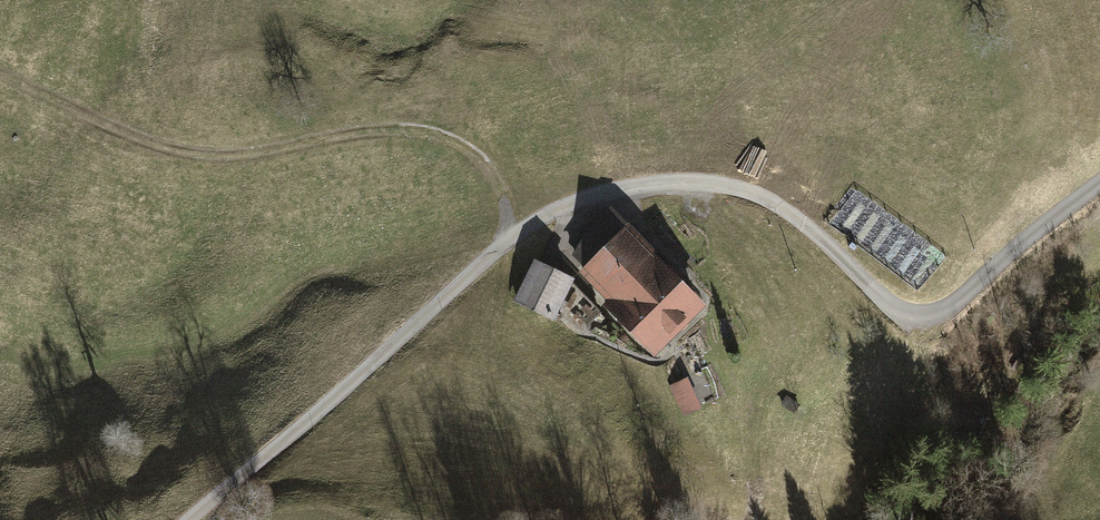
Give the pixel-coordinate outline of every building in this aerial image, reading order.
[(572,257),(584,269),(629,226),(611,207),(587,229),(572,257)] [(603,305),(653,358),(680,332),(706,308),(629,226),(584,269),(579,274),(606,302),(603,305)] [(669,228),(658,239),(670,251),(681,241),(669,228)] [(573,281),(535,261),(514,302),(552,322),(573,281)] [(587,304),(577,313),(587,323),(596,314),(587,304)] [(667,384),(682,415),(701,406),(685,375),(667,384)] [(785,394),(779,403),(792,411),(798,401),(785,394)]
